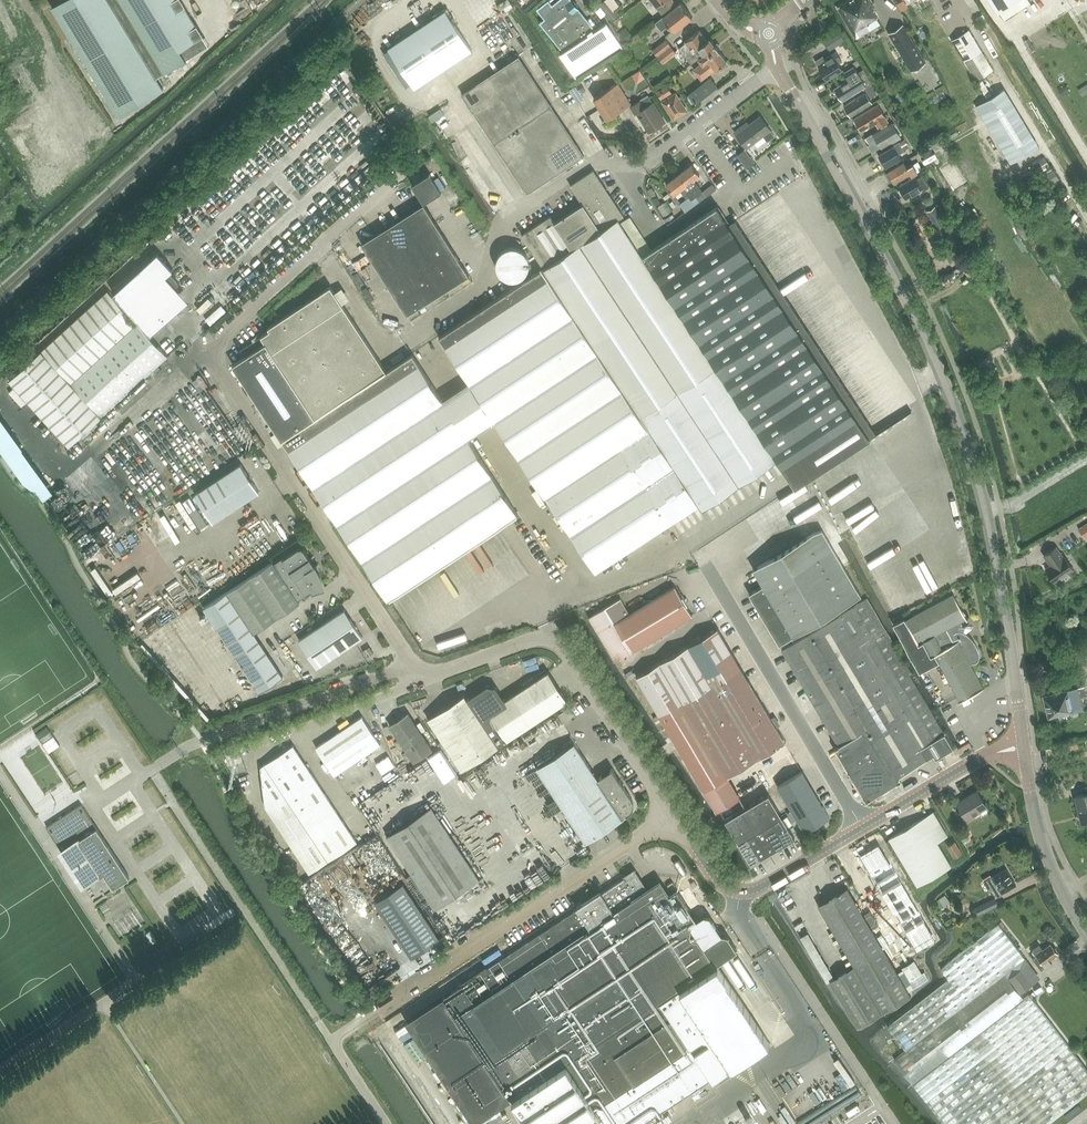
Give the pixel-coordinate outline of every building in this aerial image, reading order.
[(52,7),(118,116),(163,88),(156,77),(186,59),(180,49),(202,36),(180,0),(64,0),(52,7)] [(560,52),(559,52),(575,77),(576,76),(622,47),(623,47),(607,22),(606,23),(607,23),(594,31),(592,29),(593,28),(571,0),(559,0),(552,6),(548,1),(538,9),(545,18),(541,22),(563,50),(560,52)] [(612,21),(619,15),(615,10),(607,0),(605,0),(599,5),(612,21)] [(664,14),(668,10),(677,4),(674,0),(653,0),(664,14)] [(837,8),(853,33),(856,38),(865,33),(862,27),(878,18),(873,10),(874,10),(869,0),(850,0),(837,8)] [(1014,0),(989,0),(997,11),(999,10),(1014,0)] [(655,21),(661,29),(668,23),(673,30),(692,15),(681,1),(677,4),(668,10),(655,21)] [(446,10),(417,29),(388,48),(414,88),(443,69),(472,50),(446,10)] [(889,34),(912,72),(927,63),(904,25),(889,34)] [(691,63),(699,56),(695,51),(697,50),(696,49),(708,39),(700,29),(685,41),(686,43),(680,48),(691,63)] [(952,40),(977,81),(994,71),(969,30),(952,40)] [(986,30),(981,33),(986,46),(992,43),(986,30)] [(697,50),(695,51),(699,56),(703,61),(694,68),(702,78),(720,64),(720,65),(723,63),(722,62),(727,59),(719,49),(720,49),(715,42),(715,43),(710,37),(708,39),(696,49),(697,50)] [(666,39),(652,49),(657,56),(671,45),(666,39)] [(657,56),(662,63),(676,52),(671,45),(657,56)] [(824,56),(816,61),(819,66),(818,67),(826,80),(843,69),(839,63),(842,61),(835,51),(825,58),(824,56)] [(474,111),(495,143),(527,192),(560,171),(584,155),(558,116),(519,56),(495,72),(462,93),(474,111)] [(844,72),(849,79),(834,88),(842,100),(866,85),(854,66),(844,72)] [(689,90),(698,81),(688,70),(679,79),(689,90)] [(689,94),(696,103),(717,86),(710,78),(689,94)] [(998,80),(970,97),(1004,154),(1032,137),(998,80)] [(624,93),(618,82),(594,97),(600,108),(624,93)] [(656,90),(661,97),(671,91),(667,84),(656,90)] [(866,92),(845,104),(851,115),(852,114),(851,114),(872,101),(870,98),(878,94),(872,85),(864,89),(866,92)] [(624,93),(600,108),(607,118),(631,103),(624,93)] [(684,109),(680,103),(676,95),(664,102),(673,115),(684,109)] [(645,122),(650,129),(664,121),(649,97),(642,101),(641,99),(631,105),(635,113),(637,112),(644,123),(645,122)] [(855,117),(862,130),(875,121),(879,126),(889,120),(878,103),(855,117)] [(773,135),(770,130),(771,130),(760,116),(749,124),(747,121),(735,131),(747,148),(763,135),(767,140),(773,135)] [(892,122),(873,133),(883,149),(901,137),(892,122)] [(879,153),(886,166),(902,157),(899,153),(904,150),(899,141),(879,153)] [(755,162),(745,149),(738,154),(748,167),(755,162)] [(953,191),(967,183),(953,160),(939,168),(953,191)] [(910,172),(912,175),(923,169),(918,162),(914,164),(913,163),(908,166),(905,161),(889,171),(890,172),(887,174),(891,181),(894,180),(895,181),(910,172)] [(679,173),(696,196),(703,190),(694,179),(700,174),(692,163),(679,173)] [(463,320),(439,336),(468,380),(494,419),(595,572),(680,516),(699,504),(702,508),(776,458),(789,477),(795,487),(810,478),(875,435),(739,226),(735,220),(728,224),(717,207),(718,206),(717,206),(641,256),(620,223),(620,222),(618,219),(624,215),(593,169),(570,184),(583,204),(555,222),(551,215),(522,234),(544,267),(463,320)] [(424,203),(433,197),(441,192),(433,179),(430,173),(421,178),(412,184),(413,186),(424,203)] [(700,200),(696,196),(679,173),(666,183),(675,194),(681,189),(688,197),(681,203),(687,210),(700,200)] [(901,188),(899,189),(903,195),(904,194),(906,198),(923,188),(924,189),(929,186),(923,175),(917,178),(916,175),(899,186),(901,188)] [(455,195),(448,200),(453,207),(460,202),(455,195)] [(497,197),(488,199),(490,209),(499,207),(497,197)] [(361,242),(407,314),(469,274),(423,202),(361,242)] [(927,210),(936,225),(945,220),(936,205),(927,210)] [(466,245),(483,233),(479,227),(462,240),(466,245)] [(158,252),(113,293),(151,334),(182,306),(160,281),(173,269),(158,252)] [(412,353),(408,356),(386,370),(331,285),(268,327),(270,329),(261,335),(261,336),(240,350),(244,356),(232,364),(387,599),(518,513),(412,353)] [(69,445),(102,416),(168,356),(108,290),(9,380),(69,445)] [(857,350),(870,370),(882,362),(870,343),(857,350)] [(25,480),(40,492),(44,498),(53,491),(0,418),(0,446),(25,480)] [(241,463),(195,494),(213,521),(259,491),(241,463)] [(290,534),(278,510),(256,521),(259,527),(252,531),(261,548),(290,534)] [(749,592),(752,598),(779,643),(793,635),(860,595),(842,563),(846,561),(843,557),(839,559),(822,529),(812,532),(753,568),(763,584),(749,592)] [(314,565),(313,564),(311,565),(308,559),(310,558),(303,547),(301,549),(299,546),(274,563),(273,561),(204,607),(259,691),(282,676),(253,633),(299,602),(297,599),(312,590),(312,591),(324,587),(323,584),(322,580),(320,577),(319,573),(317,569),(316,567),(314,565)] [(1045,568),(1054,582),(1071,571),(1061,557),(1062,556),(1055,547),(1043,555),(1050,565),(1045,568)] [(620,598),(589,617),(607,647),(615,661),(616,660),(631,651),(692,615),(675,586),(629,613),(620,598)] [(905,616),(893,622),(920,672),(939,661),(960,700),(984,688),(983,687),(970,663),(972,662),(973,662),(974,662),(975,662),(976,662),(977,661),(977,660),(978,659),(978,658),(979,657),(979,655),(979,652),(978,650),(976,646),(974,642),(971,638),(968,634),(965,632),(963,631),(965,626),(960,626),(962,623),(960,620),(965,617),(966,618),(964,613),(965,613),(961,609),(953,593),(906,618),(905,616)] [(399,596),(392,599),(399,616),(407,613),(399,596)] [(782,648),(805,688),(838,744),(834,746),(866,799),(901,779),(899,775),(933,754),(935,759),(953,748),(909,673),(911,672),(867,598),(782,648)] [(299,640),(317,667),(326,661),(363,637),(350,617),(345,609),(299,640)] [(181,616),(187,628),(199,623),(192,610),(181,616)] [(659,662),(636,676),(673,737),(680,749),(692,769),(715,808),(727,801),(738,794),(727,776),(785,742),(767,711),(762,704),(753,688),(749,681),(740,666),(717,627),(703,636),(688,645),(680,649),(674,653),(659,662)] [(206,636),(192,640),(196,655),(203,654),(205,661),(212,659),(206,636)] [(374,652),(369,646),(363,650),(367,657),(374,652)] [(307,682),(312,678),(303,669),(299,674),(307,682)] [(567,700),(548,671),(505,700),(496,686),(488,685),(467,698),(464,694),(428,718),(462,769),(567,700)] [(1042,696),(1047,718),(1082,709),(1076,687),(1042,696)] [(389,724),(414,761),(433,749),(408,712),(389,724)] [(381,744),(362,716),(316,747),(335,775),(381,744)] [(506,761),(524,747),(518,739),(500,753),(506,761)] [(586,842),(629,813),(630,812),(631,812),(631,811),(632,810),(633,809),(633,808),(633,807),(634,806),(634,805),(634,804),(634,803),(634,802),(634,800),(633,800),(633,799),(632,797),(613,768),(598,777),(574,742),(537,767),(586,842)] [(264,764),(284,794),(313,775),(293,745),(264,764)] [(260,766),(266,806),(284,794),(264,764),(260,766)] [(795,815),(804,831),(829,816),(819,799),(818,800),(802,771),(778,786),(795,815)] [(284,794),(298,815),(327,796),(313,775),(284,794)] [(1079,816),(1082,815),(1083,821),(1086,821),(1086,786),(1082,787),(1084,794),(1074,796),(1079,816)] [(957,802),(968,821),(975,817),(973,815),(987,807),(977,790),(957,802)] [(266,807),(279,827),(298,815),(284,794),(266,806),(266,807)] [(734,814),(725,819),(738,841),(747,856),(751,863),(760,858),(769,853),(777,848),(786,843),(795,837),(782,815),(769,794),(760,799),(751,804),(742,809),(734,814)] [(336,810),(327,796),(298,815),(307,829),(336,810)] [(81,804),(47,827),(95,900),(115,886),(129,877),(81,804)] [(431,806),(387,835),(435,908),(436,908),(439,905),(479,879),(431,806)] [(307,829),(315,841),(344,822),(336,810),(307,829)] [(923,817),(889,838),(910,874),(917,885),(936,874),(951,865),(938,842),(948,836),(934,811),(923,818),(923,817)] [(307,829),(298,815),(279,827),(288,841),(307,829)] [(357,842),(344,822),(315,841),(328,861),(357,842)] [(288,841),(296,853),(315,841),(307,829),(288,841)] [(315,841),(296,853),(309,873),(328,861),(315,841)] [(948,845),(954,856),(961,852),(955,841),(948,845)] [(935,939),(879,844),(859,855),(916,951),(935,939)] [(996,874),(984,881),(989,890),(993,888),(997,895),(1015,884),(1009,874),(1005,868),(996,874)] [(406,1022),(474,1123),(511,1099),(528,1123),(641,1123),(711,1078),(713,1081),(770,1043),(717,963),(719,962),(737,950),(738,949),(735,945),(728,935),(726,934),(722,933),(720,931),(710,916),(704,914),(699,918),(696,919),(695,918),(677,889),(669,894),(660,881),(660,880),(654,884),(648,888),(646,889),(643,884),(634,871),(627,876),(601,893),(600,891),(582,903),(576,907),(578,908),(512,952),(505,957),(490,966),(455,989),(433,1004),(407,1021),(406,1022)] [(403,883),(375,901),(412,957),(440,938),(403,883)] [(897,973),(847,888),(818,905),(855,967),(831,981),(858,1027),(911,996),(908,991),(897,973)] [(776,898),(783,911),(791,907),(784,894),(776,898)] [(945,894),(936,901),(941,909),(951,902),(945,894)] [(978,914),(997,904),(994,898),(975,907),(978,914)] [(1005,974),(1026,958),(999,923),(941,968),(950,980),(889,1027),(907,1050),(1005,974)] [(1050,959),(1058,953),(1056,952),(1057,949),(1055,947),(1053,947),(1050,943),(1043,949),(1039,944),(1032,949),(1036,954),(1032,957),(1041,969),(1051,961),(1050,959)] [(1029,978),(1037,973),(1026,958),(1005,974),(1019,993),(1032,983),(1029,978)] [(903,970),(898,973),(900,977),(909,992),(930,980),(929,979),(925,972),(925,971),(922,973),(916,962),(903,970)] [(1019,993),(1005,974),(907,1050),(895,1059),(913,1083),(1023,998),(1019,993)] [(1023,998),(913,1083),(945,1123),(1047,1123),(1086,1093),(1086,1069),(1029,993),(1023,998)] [(831,1056),(824,1060),(831,1071),(838,1067),(831,1056)] [(810,1108),(793,1119),(796,1123),(800,1123),(815,1114),(810,1108)] [(734,1123),(749,1123),(748,1123),(761,1122),(760,1116),(733,1118),(734,1123)]
